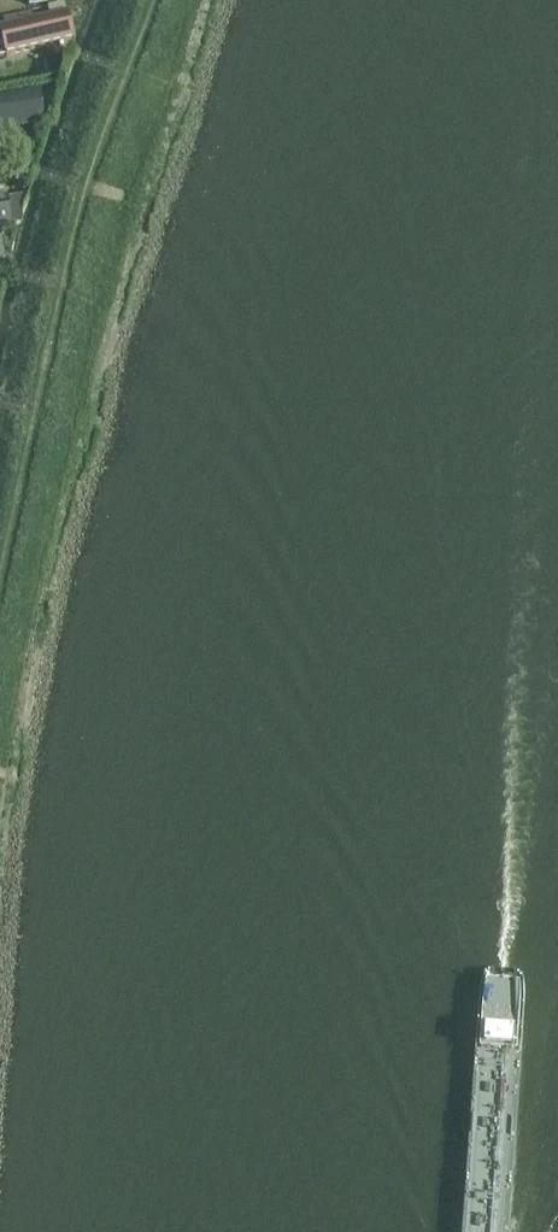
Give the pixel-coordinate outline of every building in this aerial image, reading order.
[(0,29),(0,57),(74,40),(68,13),(67,13),(65,3),(48,7),(50,17),(35,21),(32,12),(4,18),(6,27),(1,29),(0,29)] [(44,120),(40,92),(0,98),(0,126),(44,120)] [(13,224),(12,223),(20,222),(23,195),(7,199),(0,200),(0,227),(13,224)]
